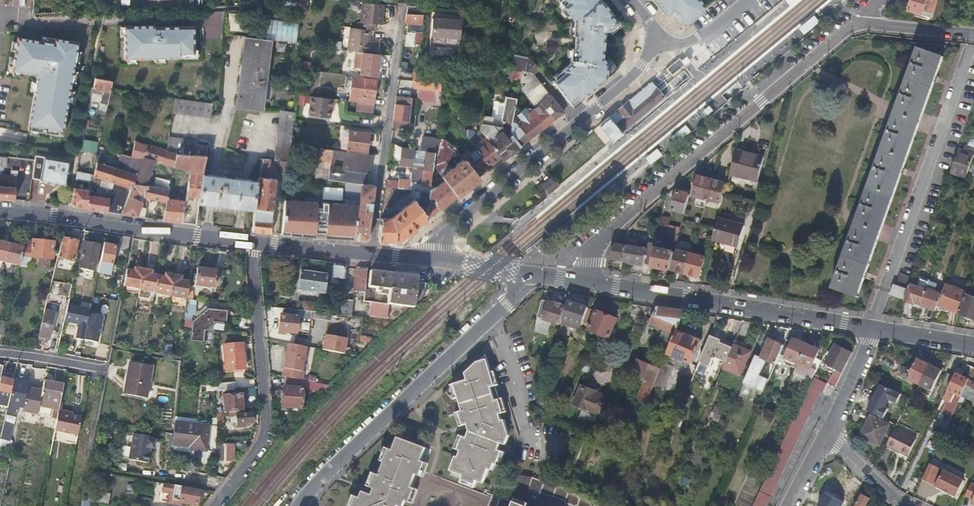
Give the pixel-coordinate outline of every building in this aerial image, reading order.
[(609,30),(619,22),(601,0),(562,0),(559,2),(575,20),(573,35),(578,35),(577,49),(572,48),(571,63),(562,71),(563,73),(553,81),(572,105),(609,74),(615,70),(606,60),(605,61),(602,57),(604,32),(608,29),(609,30)] [(667,14),(673,9),(682,20),(689,21),(702,10),(702,3),(700,0),(655,0),(667,14)] [(909,11),(922,15),(924,11),(933,14),(937,0),(913,0),(909,11)] [(370,31),(373,31),(374,24),(381,25),(383,5),(363,3),(360,22),(358,23),(357,29),(370,31)] [(543,19),(546,5),(539,4),(537,18),(543,19)] [(420,13),(420,6),(407,5),(406,12),(420,13)] [(229,29),(239,30),(240,12),(230,12),(229,29)] [(422,13),(420,13),(406,12),(404,22),(407,23),(421,23),(422,13)] [(425,14),(422,13),(421,23),(407,23),(406,30),(424,31),(425,14)] [(431,17),(430,34),(459,36),(460,19),(431,17)] [(298,22),(266,18),(263,38),(295,42),(298,22)] [(619,22),(609,30),(611,33),(621,24),(619,22)] [(180,53),(195,53),(195,49),(195,26),(172,26),(162,26),(155,26),(155,24),(124,24),(124,25),(124,34),(125,58),(127,58),(136,58),(156,58),(165,58),(180,57),(180,53)] [(357,29),(349,28),(347,50),(360,52),(376,54),(377,46),(368,45),(370,31),(357,29)] [(424,32),(415,31),(414,43),(422,44),(424,32)] [(35,90),(29,129),(32,129),(40,131),(51,133),(60,134),(63,135),(69,101),(71,90),(72,82),(74,71),(76,62),(78,51),(79,42),(56,38),(55,43),(43,41),(42,41),(19,37),(18,42),(16,50),(15,57),(14,66),(13,71),(14,71),(22,72),(35,74),(37,77),(37,82),(35,90)] [(270,40),(247,37),(245,37),(237,107),(262,110),(270,40)] [(860,215),(834,288),(858,297),(888,215),(942,56),(918,48),(860,215)] [(198,49),(195,49),(195,53),(180,53),(180,57),(185,57),(185,58),(198,58),(198,49)] [(693,59),(700,67),(711,57),(704,49),(693,59)] [(377,77),(380,54),(376,54),(360,52),(358,67),(366,68),(366,75),(377,77)] [(464,55),(463,62),(474,63),(475,57),(464,55)] [(510,69),(521,71),(534,73),(539,69),(530,58),(513,55),(510,69)] [(667,71),(671,76),(681,67),(684,66),(686,64),(688,62),(690,61),(686,56),(681,59),(677,62),(667,71)] [(609,57),(606,60),(615,70),(617,67),(609,57)] [(510,69),(508,69),(508,75),(507,79),(520,81),(521,71),(510,69)] [(520,81),(518,87),(529,88),(539,80),(534,73),(521,71),(520,81)] [(88,107),(87,113),(106,117),(111,87),(112,80),(95,77),(93,92),(97,92),(97,95),(102,96),(100,109),(88,107)] [(358,102),(373,104),(376,80),(350,77),(348,101),(358,102)] [(439,91),(440,84),(434,83),(426,82),(419,81),(415,80),(414,88),(418,89),(419,89),(439,91)] [(541,83),(532,90),(544,106),(554,98),(541,83)] [(643,115),(664,98),(659,91),(652,83),(631,100),(630,99),(623,105),(616,111),(610,117),(609,116),(599,124),(613,140),(622,133),(629,127),(636,121),(643,115)] [(439,91),(419,89),(417,102),(439,104),(441,91),(439,91)] [(511,132),(521,146),(555,119),(564,112),(554,98),(544,106),(532,90),(529,93),(539,105),(537,107),(534,103),(522,113),(525,117),(512,126),(511,132)] [(299,94),(298,104),(306,105),(306,95),(299,94)] [(395,94),(392,126),(408,127),(411,96),(395,94)] [(512,152),(521,146),(511,132),(512,126),(517,98),(505,96),(504,102),(494,101),(491,117),(482,116),(480,129),(486,137),(500,155),(504,159),(512,152)] [(175,97),(173,111),(211,117),(213,103),(175,97)] [(333,99),(311,97),(309,115),(330,118),(333,99)] [(372,112),(373,104),(358,102),(357,110),(372,112)] [(710,116),(715,112),(713,109),(711,107),(707,111),(709,113),(710,116)] [(275,160),(289,161),(291,144),(294,119),(295,112),(280,111),(275,160)] [(464,129),(468,130),(469,121),(456,119),(455,122),(465,123),(464,129)] [(348,151),(348,150),(368,153),(370,132),(344,129),(342,150),(348,151)] [(169,135),(168,150),(205,156),(207,145),(197,144),(198,139),(169,135)] [(432,171),(433,166),(436,137),(423,136),(421,151),(422,151),(425,152),(423,170),(432,171)] [(458,195),(480,177),(477,173),(464,157),(456,163),(459,168),(456,171),(454,170),(452,167),(450,167),(446,160),(448,158),(450,158),(453,154),(456,157),(461,153),(457,148),(444,138),(436,137),(433,166),(441,176),(444,179),(458,195)] [(489,164),(500,155),(486,137),(475,146),(477,148),(489,164)] [(98,140),(83,138),(81,150),(96,152),(98,140)] [(189,168),(184,194),(199,196),(202,173),(205,156),(168,150),(156,146),(136,140),(132,154),(122,152),(119,164),(136,169),(132,181),(145,184),(153,159),(163,164),(189,168)] [(952,172),(965,177),(973,153),(973,148),(965,144),(963,150),(960,149),(952,172)] [(333,149),(321,148),(320,159),(332,160),(332,157),(333,149)] [(399,166),(411,168),(413,150),(401,148),(399,166)] [(482,171),(490,165),(489,164),(477,148),(470,153),(468,150),(462,155),(464,157),(477,173),(481,170),(482,171)] [(765,156),(737,148),(731,173),(758,181),(765,156)] [(342,150),(333,149),(332,157),(345,159),(344,167),(331,166),(330,172),(342,174),(342,171),(369,174),(372,154),(366,153),(348,151),(342,150)] [(421,151),(413,150),(411,168),(423,170),(425,152),(422,151),(421,151)] [(562,160),(572,168),(578,161),(569,153),(562,160)] [(65,184),(69,161),(36,155),(32,177),(41,179),(65,184)] [(104,188),(107,188),(109,179),(113,165),(106,162),(106,160),(95,157),(95,159),(98,160),(94,173),(94,175),(94,178),(102,180),(100,187),(104,188)] [(254,211),(252,231),(270,233),(272,221),(271,220),(276,172),(275,171),(275,166),(280,166),(280,173),(288,174),(289,161),(275,160),(262,159),(259,167),(259,168),(259,176),(257,177),(257,181),(254,211)] [(109,179),(131,186),(132,181),(136,169),(119,164),(118,166),(113,165),(109,179)] [(431,178),(441,176),(433,166),(432,171),(431,178)] [(15,199),(18,171),(12,170),(12,174),(4,174),(0,174),(0,198),(15,199)] [(430,188),(431,178),(432,171),(423,170),(421,184),(421,187),(430,188)] [(347,181),(361,183),(368,184),(369,174),(342,171),(342,174),(330,172),(330,179),(347,181)] [(199,196),(198,203),(254,211),(257,181),(209,174),(202,173),(199,196)] [(706,202),(712,180),(698,176),(693,195),(704,198),(703,202),(706,202)] [(153,185),(168,189),(168,186),(165,185),(166,179),(154,177),(153,185)] [(440,209),(458,195),(444,179),(437,185),(435,197),(435,201),(435,204),(440,209)] [(31,180),(30,199),(42,200),(43,180),(31,180)] [(397,188),(420,192),(421,187),(421,184),(398,180),(397,188)] [(547,194),(558,185),(554,180),(543,189),(547,194)] [(725,183),(712,180),(706,202),(709,203),(710,199),(720,202),(725,183)] [(131,186),(130,188),(140,190),(139,194),(143,195),(143,196),(166,202),(167,198),(168,189),(153,185),(145,184),(132,181),(131,186)] [(353,239),(361,183),(347,181),(345,203),(323,201),(323,206),(318,205),(318,197),(307,196),(306,199),(303,199),(302,198),(302,197),(300,197),(296,196),(290,195),(286,195),(284,214),(281,234),(315,236),(316,225),(325,226),(325,237),(353,239)] [(353,239),(364,240),(369,235),(375,185),(368,184),(361,183),(353,239)] [(435,197),(437,185),(430,190),(429,197),(435,197)] [(74,206),(87,208),(89,194),(87,194),(88,189),(74,187),(72,203),(74,206)] [(399,241),(426,220),(429,201),(429,197),(430,190),(430,188),(421,187),(420,192),(418,206),(414,199),(390,218),(380,218),(378,240),(387,241),(399,241)] [(127,196),(121,214),(145,217),(146,208),(142,206),(144,199),(141,199),(140,200),(139,200),(138,199),(138,198),(139,194),(140,190),(130,188),(127,196)] [(685,212),(690,194),(677,191),(673,210),(685,212)] [(106,211),(114,213),(119,194),(109,192),(109,197),(106,211)] [(166,202),(164,220),(181,222),(184,194),(178,193),(175,199),(167,198),(166,202)] [(87,208),(106,211),(109,197),(102,196),(89,194),(87,208)] [(119,194),(114,213),(121,214),(127,196),(119,194)] [(184,194),(181,222),(196,224),(198,203),(199,196),(184,194)] [(426,220),(440,209),(435,204),(435,201),(431,204),(429,201),(426,220)] [(716,229),(714,238),(740,246),(745,225),(719,218),(716,229)] [(670,221),(662,219),(660,231),(664,232),(668,232),(670,221)] [(131,237),(123,236),(121,249),(128,250),(131,237)] [(77,241),(62,238),(58,257),(73,261),(77,241)] [(25,239),(24,246),(19,266),(27,266),(28,257),(31,258),(33,240),(25,239)] [(54,242),(33,240),(31,258),(35,258),(34,268),(46,269),(47,259),(52,260),(54,242)] [(0,241),(0,261),(5,262),(9,243),(0,241)] [(85,242),(79,268),(94,271),(99,245),(85,242)] [(24,246),(9,243),(5,262),(19,266),(24,246)] [(611,259),(624,261),(626,244),(617,243),(615,246),(611,259)] [(116,246),(104,244),(98,272),(110,275),(116,246)] [(653,265),(656,248),(657,245),(649,244),(647,248),(626,244),(624,261),(653,265)] [(653,266),(671,270),(675,252),(656,248),(653,265),(653,266)] [(674,269),(687,273),(692,254),(678,250),(674,269)] [(692,254),(687,273),(699,276),(704,257),(692,254)] [(344,278),(345,266),(333,264),(331,276),(344,278)] [(127,269),(124,285),(140,289),(141,284),(144,269),(135,267),(134,271),(127,269)] [(364,299),(373,301),(374,293),(369,292),(369,289),(365,289),(367,269),(355,267),(352,290),(361,291),(365,292),(364,299)] [(215,286),(216,269),(198,268),(196,286),(215,287),(215,286)] [(140,289),(139,294),(138,297),(153,300),(154,292),(158,275),(152,274),(153,270),(144,269),(141,284),(140,289)] [(224,270),(216,269),(215,286),(223,286),(224,270)] [(390,303),(414,307),(416,298),(421,299),(424,297),(426,284),(424,282),(418,282),(418,276),(371,269),(368,286),(377,287),(377,291),(389,292),(388,303),(390,303)] [(326,274),(301,270),(298,289),(324,293),(326,274)] [(158,275),(154,292),(170,295),(174,275),(165,273),(164,277),(158,275)] [(911,283),(913,277),(902,273),(897,285),(909,290),(911,283)] [(174,275),(170,295),(187,298),(189,281),(182,280),(183,276),(174,275)] [(906,299),(905,301),(914,304),(915,303),(922,305),(930,282),(922,279),(919,286),(911,283),(909,290),(906,299)] [(930,282),(922,305),(937,311),(938,305),(946,284),(938,281),(937,284),(930,282)] [(968,292),(946,284),(938,305),(960,313),(968,292)] [(13,294),(15,287),(7,285),(5,292),(13,294)] [(124,285),(123,291),(139,294),(140,289),(124,285)] [(892,294),(906,299),(909,290),(897,285),(895,285),(892,294)] [(50,289),(45,310),(56,313),(57,308),(52,307),(56,290),(50,289)] [(960,313),(969,317),(973,304),(973,295),(973,294),(973,291),(969,289),(968,292),(960,313)] [(338,314),(349,315),(351,300),(341,298),(338,314)] [(563,305),(543,299),(534,331),(546,334),(550,320),(558,322),(563,305)] [(310,311),(311,302),(301,301),(300,309),(310,311)] [(388,315),(390,303),(388,303),(373,301),(372,313),(388,315)] [(582,323),(586,307),(566,302),(562,318),(582,323)] [(462,321),(477,311),(473,305),(459,316),(462,321)] [(677,330),(684,312),(657,307),(649,327),(652,328),(653,325),(662,329),(655,346),(668,351),(677,330)] [(288,308),(286,308),(286,313),(279,312),(277,329),(293,331),(296,316),(309,318),(309,315),(310,311),(300,309),(288,308)] [(215,322),(226,323),(227,311),(210,309),(193,321),(191,340),(204,341),(205,329),(207,330),(215,324),(215,322)] [(589,309),(582,323),(581,325),(590,329),(597,312),(589,309)] [(45,310),(39,337),(46,339),(50,339),(56,313),(45,310)] [(616,320),(597,312),(590,329),(609,337),(616,320)] [(103,317),(90,314),(84,340),(98,342),(103,317)] [(691,336),(677,330),(668,351),(667,354),(692,364),(701,340),(692,335),(691,336)] [(347,352),(348,335),(324,334),(323,350),(347,352)] [(727,361),(732,349),(720,343),(720,341),(710,336),(700,361),(710,365),(712,360),(717,357),(727,361)] [(39,337),(36,349),(40,350),(42,340),(46,341),(46,339),(39,337)] [(775,364),(779,355),(783,346),(768,339),(761,357),(775,364)] [(797,363),(806,344),(794,339),(791,343),(786,340),(783,346),(779,355),(797,363)] [(287,342),(282,374),(286,375),(302,379),(303,371),(301,370),(304,354),(306,355),(308,346),(287,342)] [(243,343),(225,345),(226,370),(245,368),(243,343)] [(592,351),(601,355),(604,347),(596,343),(592,351)] [(813,377),(815,374),(817,367),(813,365),(819,349),(806,344),(797,363),(794,371),(812,379),(813,377)] [(838,369),(843,371),(852,352),(835,344),(826,364),(838,369)] [(750,352),(733,345),(732,349),(727,361),(723,369),(740,376),(750,352)] [(649,398),(664,362),(652,357),(649,365),(638,360),(632,374),(647,380),(638,403),(645,407),(649,398)] [(896,372),(919,383),(929,363),(917,357),(911,369),(900,364),(896,372)] [(152,366),(129,362),(124,394),(146,398),(152,366)] [(929,363),(919,383),(932,390),(942,370),(929,363)] [(973,368),(973,366),(968,363),(962,375),(955,372),(953,376),(946,391),(943,399),(951,403),(955,393),(961,396),(967,383),(973,368)] [(463,431),(458,446),(460,447),(457,455),(455,454),(450,465),(463,470),(462,473),(475,479),(476,476),(484,478),(489,464),(492,465),(495,458),(497,459),(502,446),(498,444),(500,438),(505,440),(508,431),(504,418),(501,419),(500,413),(504,412),(500,399),(495,401),(492,389),(496,388),(487,364),(477,368),(464,379),(466,385),(454,389),(441,401),(447,417),(457,414),(461,425),(466,423),(468,429),(465,432),(463,431)] [(836,374),(838,369),(826,364),(824,368),(836,374)] [(939,387),(946,391),(953,376),(946,372),(939,387)] [(301,386),(302,379),(286,375),(282,403),(300,406),(303,387),(301,386)] [(5,392),(11,393),(14,380),(1,377),(0,382),(0,391),(5,392)] [(823,392),(827,383),(813,377),(812,379),(809,385),(821,391),(823,392)] [(29,383),(14,380),(11,393),(9,400),(7,412),(16,414),(18,406),(23,408),(27,389),(29,383)] [(60,404),(64,385),(45,381),(42,392),(40,401),(50,402),(60,404)] [(323,390),(328,386),(308,381),(308,386),(323,390)] [(217,383),(217,391),(235,390),(235,382),(217,383)] [(902,394),(879,383),(867,410),(882,417),(889,400),(897,403),(902,394)] [(752,387),(743,384),(738,396),(746,400),(752,387)] [(810,415),(821,391),(809,385),(800,404),(798,409),(809,414),(810,415)] [(597,418),(598,416),(606,397),(581,386),(574,405),(583,409),(588,411),(587,414),(597,418)] [(683,403),(688,389),(683,387),(677,400),(683,403)] [(22,411),(38,414),(40,401),(42,392),(27,389),(23,408),(22,411)] [(224,396),(224,409),(224,411),(243,410),(242,394),(224,396)] [(3,429),(3,426),(4,421),(7,412),(7,409),(9,400),(4,398),(0,416),(0,429),(3,429)] [(40,401),(38,414),(48,416),(50,402),(40,401)] [(601,417),(598,416),(597,418),(587,414),(588,411),(583,409),(579,419),(597,426),(601,417)] [(754,504),(758,505),(767,505),(809,414),(798,409),(754,504)] [(65,440),(75,442),(81,414),(71,412),(59,410),(55,428),(67,430),(65,440)] [(253,413),(237,414),(237,421),(237,427),(245,427),(246,423),(253,423),(253,413)] [(632,424),(637,427),(642,415),(637,413),(632,424)] [(880,443),(889,424),(871,415),(862,434),(880,443)] [(175,422),(174,433),(173,445),(195,447),(196,444),(207,445),(209,425),(175,422)] [(13,428),(3,426),(3,429),(1,438),(10,440),(13,428)] [(895,427),(886,444),(908,455),(916,438),(895,427)] [(28,441),(31,432),(22,429),(19,438),(28,441)] [(134,434),(130,460),(149,463),(152,448),(155,449),(157,440),(154,439),(154,437),(134,434)] [(495,495),(491,493),(489,495),(424,470),(427,462),(422,460),(427,447),(400,436),(394,450),(390,448),(385,461),(386,462),(381,474),(378,473),(372,487),(375,488),(373,494),(365,491),(362,498),(357,496),(353,505),(491,505),(495,495)] [(216,444),(216,453),(218,453),(217,460),(226,460),(226,444),(216,444)] [(226,444),(226,460),(234,461),(234,444),(226,444)] [(956,496),(963,480),(942,469),(935,486),(956,496)] [(527,487),(531,477),(518,475),(514,487),(525,491),(527,487)] [(541,491),(544,482),(531,477),(527,487),(540,492),(541,491)] [(556,484),(545,479),(544,482),(541,491),(552,495),(553,494),(556,484)] [(970,482),(964,494),(973,498),(971,502),(973,503),(973,483),(970,482)] [(569,489),(569,487),(557,483),(556,484),(553,494),(564,498),(569,489)] [(165,484),(161,502),(181,505),(181,503),(197,505),(199,489),(165,484)] [(110,493),(89,489),(87,501),(108,504),(110,493)] [(582,495),(582,494),(569,489),(564,498),(564,499),(578,505),(582,495)] [(825,492),(818,505),(819,505),(841,505),(843,502),(825,492)] [(578,505),(577,505),(592,505),(594,501),(594,500),(582,495),(578,505)] [(856,505),(864,505),(869,498),(861,495),(856,505)] [(504,496),(503,496),(499,505),(531,505),(504,496)]
